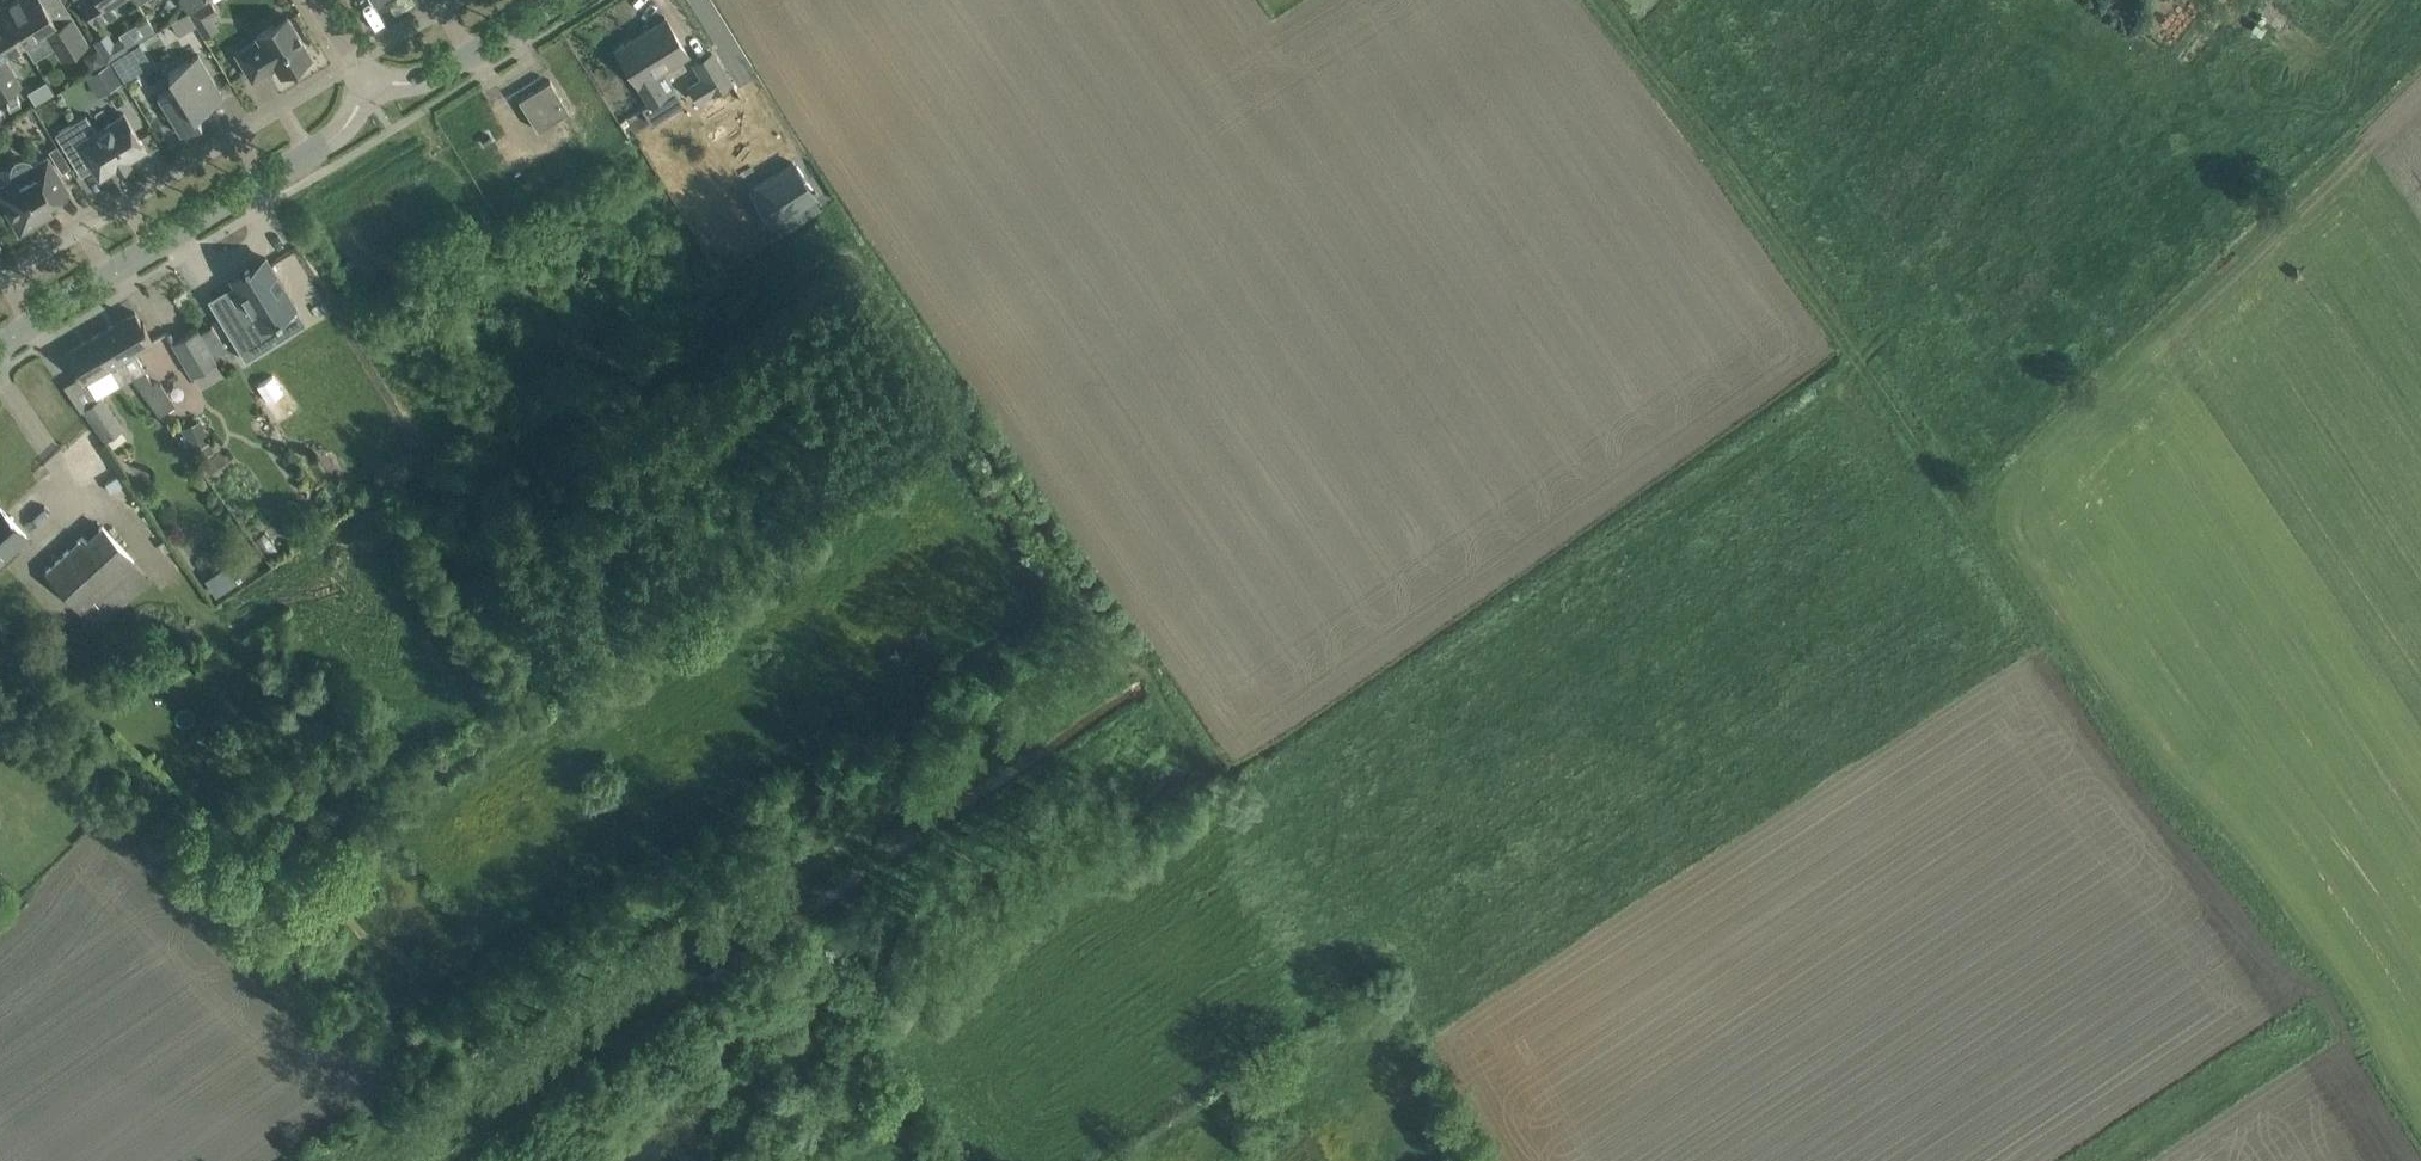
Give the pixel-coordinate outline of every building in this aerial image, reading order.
[(1,4),(22,40),(38,30),(41,35),(46,32),(62,57),(87,41),(80,30),(68,9),(53,18),(42,0),(3,0),(4,2),(1,4)] [(95,25),(117,12),(109,0),(80,0),(95,25)] [(204,0),(181,0),(188,11),(204,0)] [(188,11),(195,24),(203,36),(219,26),(213,17),(219,12),(211,0),(205,0),(204,0),(188,11)] [(20,82),(5,57),(10,54),(7,49),(22,40),(1,4),(0,5),(0,95),(20,82)] [(188,11),(171,21),(179,34),(195,24),(188,11)] [(287,14),(267,27),(256,33),(259,37),(236,51),(252,78),(275,64),(280,72),(311,53),(287,14)] [(126,43),(154,29),(148,16),(120,29),(126,43)] [(688,53),(677,36),(665,16),(664,17),(667,22),(634,42),(631,37),(615,47),(638,85),(639,84),(649,102),(666,92),(655,74),(688,53)] [(121,34),(114,39),(107,29),(94,37),(107,58),(128,45),(121,34)] [(698,102),(731,82),(712,52),(694,63),(701,75),(686,84),(698,102)] [(157,95),(167,112),(180,133),(200,120),(195,112),(224,94),(198,53),(168,72),(175,84),(157,95)] [(108,59),(96,67),(108,87),(121,80),(108,59)] [(519,98),(531,118),(538,128),(569,109),(550,79),(519,98)] [(86,113),(55,132),(66,150),(81,174),(93,166),(99,177),(146,148),(133,128),(123,111),(96,128),(86,113)] [(56,169),(47,156),(32,165),(29,159),(23,156),(15,159),(11,163),(10,171),(12,177),(0,184),(0,199),(19,231),(51,212),(46,203),(68,190),(56,169)] [(793,160),(750,188),(772,222),(815,194),(793,160)] [(251,301),(218,322),(247,368),(282,346),(268,324),(293,307),(267,266),(240,283),(251,301)] [(135,311),(103,329),(121,359),(132,377),(159,414),(160,413),(175,401),(161,381),(151,381),(145,369),(135,351),(152,341),(141,322),(135,311)] [(225,346),(215,327),(214,324),(200,332),(198,326),(173,341),(200,386),(221,374),(212,354),(225,346)] [(79,375),(64,384),(81,410),(83,409),(82,408),(95,398),(83,382),(110,366),(119,382),(120,384),(132,377),(121,359),(103,329),(65,352),(79,375)] [(95,398),(82,408),(83,409),(103,440),(108,438),(121,428),(124,426),(101,394),(95,398)] [(205,431),(186,439),(191,449),(192,449),(196,458),(213,451),(209,441),(205,431)] [(14,543),(17,547),(28,537),(15,522),(10,517),(0,506),(0,556),(14,543)] [(82,535),(45,569),(81,608),(82,607),(98,624),(149,578),(133,560),(134,559),(102,524),(86,538),(82,535)] [(225,589),(240,578),(230,563),(214,574),(225,589)]
